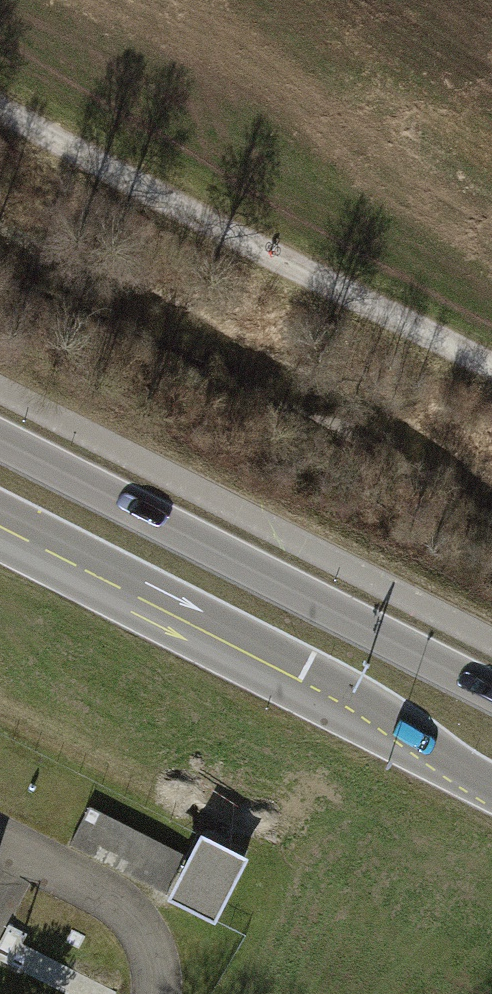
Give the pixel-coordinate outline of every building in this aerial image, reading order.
[(77,842),(119,864),(120,861),(150,877),(168,845),(96,806),(77,842)] [(216,920),(247,858),(198,833),(165,899),(214,924),(216,920)]
